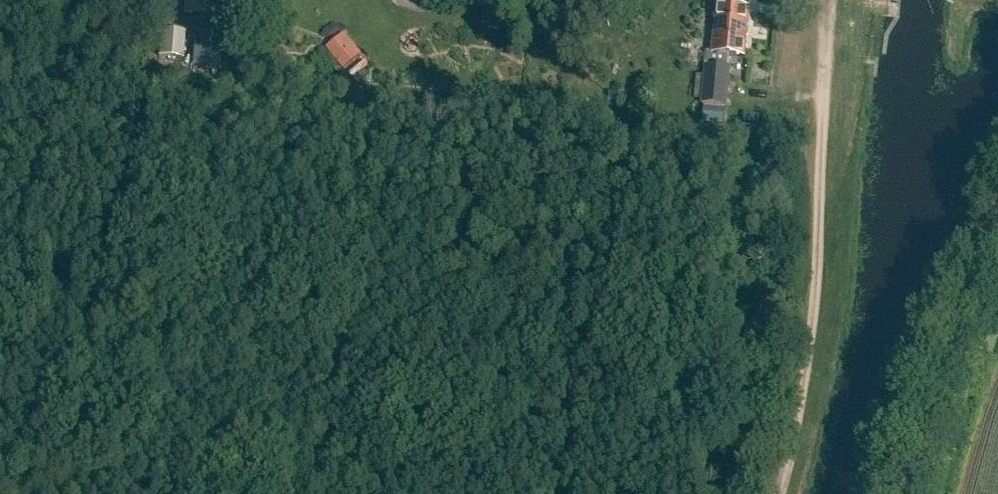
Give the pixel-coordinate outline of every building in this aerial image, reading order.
[(184,13),(223,16),(225,0),(185,0),(184,13)] [(752,31),(749,27),(751,9),(719,5),(714,54),(708,53),(703,106),(728,108),(732,69),(729,68),(730,56),(746,57),(747,42),(751,38),(752,31)] [(184,29),(160,28),(158,56),(182,57),(184,29)] [(326,47),(343,67),(362,51),(345,31),(326,47)] [(224,65),(225,44),(193,43),(192,64),(224,65)] [(344,65),(349,75),(369,64),(363,55),(344,65)] [(703,123),(724,125),(725,109),(704,107),(703,123)]
